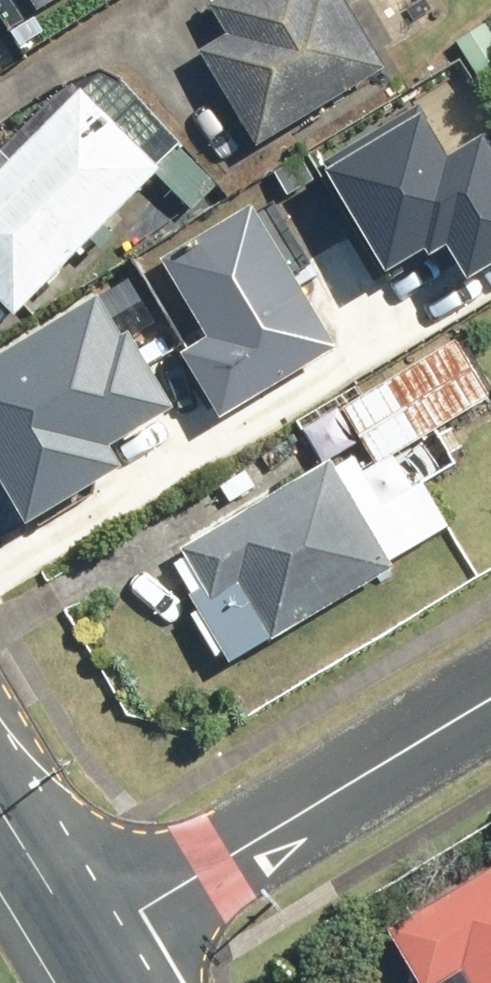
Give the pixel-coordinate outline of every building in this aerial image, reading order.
[(26,13),(45,0),(17,0),(26,13)] [(236,31),(206,50),(265,146),(395,67),(355,0),(217,0),(236,31)] [(461,36),(486,77),(490,74),(490,18),(461,36)] [(0,174),(0,291),(23,313),(159,173),(198,211),(223,185),(186,150),(171,166),(87,84),(0,174)] [(396,262),(433,240),(438,248),(461,235),(481,269),(490,264),(490,125),(490,124),(451,147),(422,99),(331,153),(396,262)] [(262,200),(169,258),(216,333),(186,352),(229,421),(352,344),(262,200)] [(34,516),(132,460),(116,434),(184,395),(139,318),(128,325),(106,286),(0,347),(0,457),(34,516)] [(347,406),(381,461),(490,395),(490,382),(463,336),(347,406)] [(332,457),(190,539),(195,548),(178,558),(204,604),(195,610),(220,654),(230,649),(237,662),(404,566),(399,557),(455,525),(430,482),(421,487),(402,454),(369,473),(360,457),(339,469),(332,457)] [(394,923),(430,982),(452,982),(474,970),(482,982),(490,982),(490,864),(394,923)]
